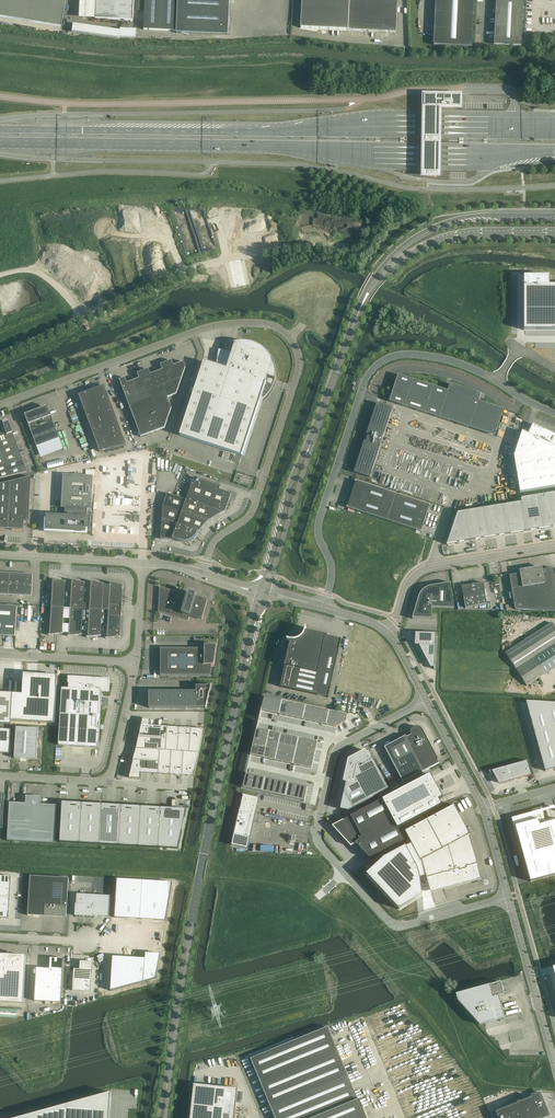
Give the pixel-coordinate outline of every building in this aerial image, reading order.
[(61,28),(65,0),(0,0),(0,17),(61,28)] [(95,19),(133,21),(134,0),(96,0),(95,19)] [(144,30),(176,31),(176,33),(228,36),(230,0),(145,0),(144,30)] [(348,30),(396,33),(398,0),(302,0),(300,28),(348,30)] [(472,47),(474,0),(436,0),(434,46),(472,47)] [(523,0),(496,0),(494,45),(521,46),(523,0)] [(442,113),(442,108),(455,108),(462,108),(462,94),(422,94),(422,118),(422,123),(422,130),(422,144),(421,150),(421,156),(421,162),(421,178),(441,178),(441,162),(441,157),(441,151),(442,145),(442,130),(442,124),(442,119),(442,113)] [(524,286),(524,331),(554,331),(554,286),(550,286),(549,276),(548,276),(548,277),(525,277),(525,285),(524,285),(524,286)] [(202,366),(180,435),(242,456),(260,399),(266,382),(269,383),(271,378),(275,380),(276,379),(276,377),(276,374),(276,371),(275,368),(274,365),(273,362),(272,359),(270,357),(268,354),(266,352),(264,350),(262,348),(259,346),(256,345),(254,344),(251,343),(248,343),(245,342),(242,342),(240,342),(239,343),(238,343),(236,343),(235,343),(234,344),(226,369),(202,366)] [(176,390),(178,390),(186,368),(183,362),(173,366),(172,361),(166,363),(176,390)] [(162,370),(156,372),(163,389),(166,394),(176,390),(166,363),(160,365),(162,370)] [(163,389),(156,372),(150,374),(148,369),(143,371),(151,393),(163,389)] [(139,398),(148,394),(151,393),(143,371),(137,373),(139,379),(133,381),(139,398)] [(478,401),(479,400),(480,398),(481,394),(450,384),(448,390),(448,391),(398,375),(389,401),(470,428),(478,401)] [(119,380),(128,402),(139,398),(133,381),(127,383),(125,379),(125,378),(119,380)] [(91,391),(93,396),(106,391),(104,386),(91,391)] [(170,405),(168,398),(167,398),(166,394),(163,389),(151,393),(148,394),(152,406),(154,411),(170,405)] [(176,390),(166,394),(167,398),(168,398),(176,394),(178,390),(176,390)] [(80,401),(91,397),(93,396),(91,391),(78,395),(80,401)] [(108,396),(106,391),(93,396),(95,401),(108,396)] [(128,402),(132,413),(152,406),(148,394),(139,398),(128,402)] [(80,401),(82,406),(95,401),(93,396),(91,397),(80,401)] [(110,402),(108,396),(95,401),(97,407),(110,402)] [(495,436),(504,408),(479,400),(478,401),(470,428),(495,436)] [(82,406),(84,411),(97,407),(95,401),(82,406)] [(112,407),(110,402),(97,407),(99,412),(112,407)] [(370,478),(393,408),(377,403),(366,434),(368,435),(366,442),(364,441),(354,473),(370,478)] [(161,429),(165,428),(171,408),(170,405),(154,411),(156,417),(161,429)] [(132,413),(135,423),(136,425),(141,423),(146,421),(151,419),(156,417),(154,411),(152,406),(132,413)] [(84,411),(86,417),(99,412),(97,407),(84,411)] [(114,413),(112,407),(99,412),(101,417),(114,413)] [(27,422),(37,447),(59,439),(50,414),(49,414),(47,408),(26,416),(28,422),(27,422)] [(86,417),(88,422),(101,417),(99,412),(86,417)] [(116,418),(114,413),(101,417),(103,423),(116,418)] [(88,422),(90,427),(103,423),(101,417),(88,422)] [(156,431),(161,429),(156,417),(151,419),(156,431)] [(118,423),(116,418),(103,423),(105,428),(118,423)] [(151,433),(156,431),(151,419),(146,421),(151,433)] [(146,435),(151,433),(146,421),(141,423),(146,435)] [(0,426),(0,434),(3,442),(13,438),(8,423),(7,422),(2,424),(2,426),(0,426)] [(90,427),(91,429),(92,433),(105,428),(103,423),(90,427)] [(120,429),(118,423),(105,428),(107,433),(120,429)] [(146,435),(141,423),(136,425),(141,437),(146,435)] [(545,430),(532,424),(532,425),(533,425),(532,427),(531,427),(530,431),(530,432),(528,434),(522,431),(514,456),(520,493),(554,487),(554,435),(545,430)] [(92,433),(94,438),(107,433),(105,428),(92,433)] [(122,434),(120,429),(107,433),(109,439),(122,434)] [(94,438),(96,443),(109,439),(107,433),(94,438)] [(124,439),(122,434),(109,439),(111,444),(124,439)] [(13,438),(3,442),(0,443),(0,450),(0,451),(16,445),(13,438)] [(96,443),(99,452),(113,449),(111,444),(109,439),(96,443)] [(124,439),(111,444),(113,449),(126,446),(125,442),(124,439)] [(19,452),(16,445),(0,451),(3,458),(19,452)] [(21,459),(19,452),(3,458),(6,465),(21,459)] [(24,466),(21,459),(6,465),(8,472),(24,466)] [(0,467),(0,479),(10,476),(8,472),(6,465),(0,467)] [(24,466),(8,472),(10,476),(26,472),(24,466)] [(47,519),(47,523),(45,523),(45,532),(72,534),(72,532),(76,533),(82,534),(82,533),(86,533),(86,529),(90,529),(91,517),(87,517),(87,510),(91,510),(93,477),(63,475),(61,508),(65,508),(65,516),(47,515),(46,519),(47,519)] [(7,529),(11,530),(23,531),(23,525),(23,522),(27,522),(30,477),(10,482),(7,529)] [(186,500),(222,513),(225,511),(231,494),(219,490),(220,486),(194,477),(186,500)] [(391,508),(396,494),(355,481),(355,482),(356,482),(347,507),(347,508),(387,521),(391,508)] [(7,529),(10,482),(0,484),(0,530),(3,530),(3,529),(7,529)] [(186,500),(167,493),(162,506),(182,512),(186,500)] [(539,495),(544,529),(550,528),(554,527),(554,493),(539,495)] [(391,508),(425,519),(429,506),(430,506),(396,494),(391,508)] [(539,495),(521,498),(522,502),(527,532),(531,531),(538,530),(544,529),(539,495)] [(208,522),(222,513),(186,500),(182,512),(208,522)] [(520,502),(503,505),(508,535),(513,534),(520,533),(527,532),(522,502),(520,502)] [(503,505),(485,508),(490,538),(497,537),(502,536),(508,535),(503,505)] [(162,506),(162,520),(177,525),(182,512),(162,506)] [(391,508),(387,521),(421,532),(422,532),(421,531),(425,519),(391,508)] [(485,508),(466,511),(471,541),(476,540),(484,539),(490,538),(485,508)] [(457,513),(447,545),(453,544),(461,542),(471,541),(466,511),(457,513)] [(198,532),(208,522),(182,512),(177,525),(185,528),(198,532)] [(172,540),(177,525),(162,520),(160,539),(172,540)] [(177,525),(172,540),(177,541),(180,542),(185,528),(177,525)] [(198,532),(185,528),(180,542),(185,543),(189,542),(193,540),(196,536),(198,532)] [(515,610),(554,611),(554,581),(553,568),(509,575),(515,610)] [(10,573),(2,573),(2,584),(9,584),(10,573)] [(17,574),(10,573),(9,584),(17,585),(17,574)] [(25,574),(17,574),(17,585),(25,585),(25,574)] [(25,585),(32,586),(33,575),(25,574),(25,585)] [(53,580),(51,607),(64,608),(66,583),(66,582),(53,579),(52,580),(53,580)] [(71,609),(83,609),(85,584),(85,583),(72,580),(72,581),(71,609)] [(91,582),(90,610),(102,610),(104,586),(104,585),(91,582)] [(104,586),(102,610),(109,611),(109,605),(122,606),(123,586),(110,583),(110,586),(104,586)] [(451,583),(447,583),(431,586),(430,586),(428,587),(427,587),(426,588),(425,588),(424,589),(423,590),(422,591),(422,592),(421,593),(420,594),(420,595),(419,596),(419,597),(417,602),(412,619),(413,619),(413,618),(431,619),(432,607),(454,609),(450,583),(451,583)] [(462,587),(465,608),(487,605),(483,583),(462,587)] [(1,595),(9,595),(9,584),(2,584),(1,595)] [(9,595),(16,596),(17,585),(9,584),(9,595)] [(16,596),(24,596),(25,585),(17,585),(16,596)] [(32,586),(25,585),(24,596),(32,597),(32,586)] [(188,595),(187,595),(186,594),(186,593),(185,593),(184,594),(160,587),(158,612),(188,621),(189,617),(202,620),(207,601),(195,597),(196,594),(188,592),(189,592),(188,595)] [(121,617),(122,606),(109,605),(109,611),(108,616),(121,617)] [(3,636),(15,637),(17,607),(0,606),(0,636),(3,636)] [(63,634),(64,608),(51,607),(50,635),(49,635),(49,636),(63,634)] [(71,609),(69,636),(68,636),(68,637),(82,635),(83,609),(71,609)] [(101,636),(102,610),(90,610),(88,637),(88,638),(101,636)] [(120,637),(121,617),(108,616),(107,638),(107,639),(120,637)] [(554,644),(554,628),(551,623),(505,652),(516,670),(554,644)] [(340,639),(325,635),(314,633),(315,631),(309,630),(308,632),(305,631),(306,628),(305,627),(304,631),(304,632),(304,633),(303,634),(303,635),(302,635),(291,633),(290,640),(287,639),(287,640),(290,641),(280,687),(328,698),(341,639),(340,639)] [(417,636),(417,637),(417,638),(417,639),(417,640),(417,641),(418,642),(418,643),(418,644),(429,664),(430,667),(434,667),(436,634),(417,633),(417,634),(417,635),(417,636)] [(516,670),(527,686),(554,668),(554,644),(516,670)] [(216,645),(204,645),(204,649),(161,648),(160,676),(210,676),(212,665),(214,665),(216,645)] [(11,725),(11,721),(55,724),(56,697),(57,676),(24,674),(23,695),(13,694),(0,694),(0,724),(11,725)] [(62,688),(59,746),(98,748),(101,699),(102,692),(108,692),(109,692),(110,679),(109,679),(69,677),(68,677),(68,683),(69,683),(68,689),(62,688)] [(206,709),(211,685),(211,686),(196,686),(196,692),(149,692),(149,708),(206,708),(205,709),(206,709)] [(265,691),(262,706),(268,707),(271,693),(265,691)] [(271,693),(268,707),(274,709),(277,694),(271,693)] [(277,694),(274,709),(280,710),(283,695),(277,694)] [(283,695),(280,710),(286,712),(289,697),(283,695)] [(289,697),(286,712),(292,713),(295,698),(289,697)] [(295,698),(292,713),(298,714),(301,699),(295,698)] [(301,699),(298,714),(304,716),(307,701),(301,699)] [(307,701),(304,716),(310,717),(313,702),(307,701)] [(554,769),(554,703),(526,701),(545,771),(554,769)] [(313,702),(310,717),(316,718),(318,703),(313,702)] [(318,703),(316,718),(322,720),(324,705),(318,703)] [(324,705),(322,720),(327,721),(330,706),(324,705)] [(330,706),(327,721),(333,722),(336,708),(330,706)] [(336,708),(333,722),(338,723),(347,718),(349,710),(336,708)] [(143,719),(139,737),(166,739),(167,727),(161,726),(161,727),(157,727),(157,726),(149,726),(150,722),(149,722),(150,720),(143,719)] [(258,726),(255,740),(262,742),(265,727),(258,726)] [(166,739),(165,750),(171,751),(177,751),(179,727),(176,727),(173,727),(172,727),(168,727),(167,727),(166,739)] [(179,727),(177,751),(183,752),(189,752),(190,728),(187,728),(185,728),(183,728),(180,728),(180,727),(179,727)] [(265,727),(262,742),(268,743),(270,729),(265,727)] [(439,763),(437,760),(438,760),(422,730),(422,729),(421,729),(421,728),(420,728),(419,727),(418,727),(417,727),(416,727),(415,727),(414,727),(414,728),(413,728),(412,728),(412,729),(411,730),(411,731),(410,732),(410,733),(410,734),(410,735),(411,735),(407,737),(406,736),(384,747),(403,783),(439,763)] [(190,728),(189,752),(199,752),(204,729),(201,729),(196,728),(195,728),(195,729),(191,728),(190,728)] [(270,729),(268,743),(274,744),(277,730),(270,729)] [(9,754),(11,730),(0,730),(0,753),(9,754)] [(277,730),(274,744),(280,746),(282,731),(277,730)] [(282,731),(280,746),(286,747),(288,733),(282,731)] [(288,733),(286,747),(292,748),(294,734),(288,733)] [(294,734),(292,748),(297,750),(300,735),(294,734)] [(300,735),(297,750),(303,751),(305,744),(306,737),(300,735)] [(136,748),(136,749),(159,750),(165,750),(166,739),(139,737),(137,743),(137,744),(136,748)] [(306,737),(305,744),(317,747),(319,740),(306,737)] [(255,740),(252,755),(259,756),(262,742),(255,740)] [(262,742),(259,756),(265,757),(268,743),(262,742)] [(268,743),(265,757),(271,759),(274,744),(268,743)] [(274,744),(271,759),(277,760),(280,746),(274,744)] [(305,744),(303,751),(316,754),(317,747),(305,744)] [(280,746),(277,760),(283,761),(286,747),(280,746)] [(286,747),(283,761),(289,763),(292,748),(286,747)] [(292,748),(289,763),(295,764),(297,750),(292,748)] [(134,757),(133,761),(159,762),(159,750),(136,749),(136,750),(135,753),(135,755),(134,757)] [(159,762),(158,774),(159,774),(163,774),(170,775),(171,751),(165,750),(159,750),(159,762)] [(297,750),(295,764),(301,766),(302,758),(303,751),(297,750)] [(344,792),(340,809),(349,811),(353,809),(375,797),(389,790),(377,767),(369,752),(367,753),(365,750),(348,759),(345,771),(343,782),(346,782),(344,792)] [(171,751),(170,775),(171,775),(171,774),(175,774),(175,775),(182,775),(183,752),(177,751),(171,751)] [(303,751),(302,758),(315,761),(316,754),(303,751)] [(183,752),(182,775),(183,775),(187,775),(187,776),(188,776),(194,776),(199,752),(189,752),(183,752)] [(302,758),(301,766),(314,768),(315,761),(302,758)] [(133,761),(129,778),(140,779),(140,776),(141,773),(148,773),(152,773),(152,774),(158,774),(159,762),(133,761)] [(527,761),(515,764),(519,779),(531,775),(527,761)] [(492,771),(491,771),(493,773),(497,780),(499,779),(501,784),(519,779),(515,764),(492,771)] [(248,774),(245,789),(252,791),(255,776),(248,774)] [(430,774),(332,826),(351,846),(356,844),(369,859),(404,841),(398,829),(441,806),(439,800),(442,798),(430,774)] [(255,776),(252,791),(258,792),(261,777),(255,776)] [(261,777),(258,792),(264,793),(267,779),(261,777)] [(267,779),(264,793),(270,795),(273,780),(267,779)] [(273,780),(270,795),(276,796),(279,781),(273,780)] [(279,781),(276,796),(282,797),(285,783),(279,781)] [(285,783),(282,797),(288,799),(291,784),(285,783)] [(291,784),(288,799),(294,800),(296,793),(297,785),(291,784)] [(297,785),(296,793),(308,795),(310,788),(297,785)] [(296,793),(294,800),(306,803),(308,795),(296,793)] [(239,809),(234,834),(250,838),(253,825),(256,813),(255,813),(254,813),(256,806),(257,806),(257,805),(256,805),(256,803),(258,803),(258,802),(257,802),(257,799),(258,799),(259,799),(259,798),(243,794),(242,795),(243,795),(244,796),(241,810),(239,809)] [(7,841),(39,843),(54,844),(56,805),(41,805),(41,797),(26,796),(25,804),(9,803),(7,841)] [(62,802),(60,842),(80,844),(95,844),(99,845),(119,846),(134,847),(139,847),(154,848),(158,848),(174,849),(178,849),(185,811),(185,809),(184,811),(160,809),(141,808),(128,808),(121,807),(101,806),(82,805),(63,804),(63,802),(62,802)] [(384,858),(366,874),(399,910),(422,896),(420,878),(426,876),(431,893),(481,880),(469,836),(469,835),(470,835),(454,805),(405,831),(412,843),(384,858)] [(513,819),(530,882),(554,875),(554,821),(545,823),(540,825),(536,812),(535,812),(535,813),(513,819)] [(66,918),(69,878),(30,876),(28,916),(28,915),(66,917),(66,918)] [(117,878),(115,917),(140,918),(143,879),(117,878)] [(143,879),(140,918),(166,920),(172,881),(143,879)] [(94,916),(109,917),(110,896),(77,894),(76,904),(75,904),(75,916),(94,917),(94,916)] [(112,956),(110,991),(155,979),(160,954),(145,953),(145,958),(112,956)] [(26,960),(20,959),(21,956),(9,956),(9,959),(0,958),(0,1002),(24,1004),(26,960)] [(61,1003),(63,959),(62,959),(62,960),(51,959),(51,968),(50,968),(49,969),(36,968),(34,1001),(61,1003)] [(74,969),(72,991),(91,992),(93,962),(80,961),(80,969),(74,969)] [(480,1025),(504,1018),(505,1018),(499,997),(504,995),(501,982),(490,985),(456,994),(458,1001),(480,1025)] [(17,1018),(18,1009),(0,1008),(0,1017),(17,1018)] [(250,1059),(270,1107),(275,1117),(366,1117),(359,1099),(357,1100),(347,1076),(327,1027),(250,1059)] [(190,1117),(234,1117),(236,1103),(238,1089),(193,1084),(190,1117)] [(111,1093),(20,1117),(109,1117),(111,1093)] [(495,1112),(498,1117),(543,1117),(549,1115),(550,1116),(541,1093),(535,1095),(495,1112)]
